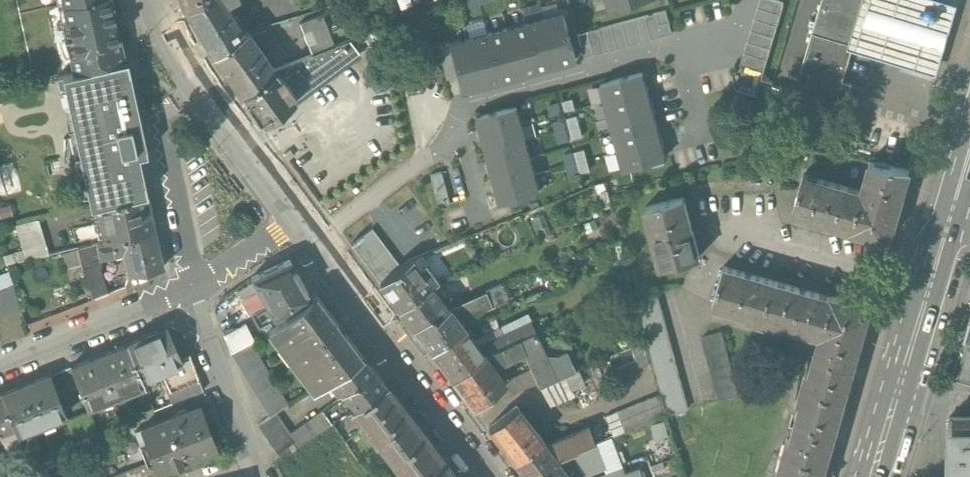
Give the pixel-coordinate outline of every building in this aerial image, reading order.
[(34,81),(56,76),(78,71),(74,53),(70,54),(66,46),(65,40),(63,35),(62,28),(62,19),(66,18),(62,3),(62,0),(16,0),(34,81)] [(62,3),(66,18),(62,19),(62,28),(63,35),(65,40),(66,46),(70,54),(74,53),(78,71),(120,62),(115,39),(115,36),(116,31),(116,27),(112,28),(110,20),(114,20),(112,16),(110,11),(108,9),(106,0),(77,0),(62,3)] [(186,11),(205,0),(182,0),(186,11)] [(186,11),(212,55),(243,32),(231,12),(230,13),(225,3),(230,0),(205,0),(186,11)] [(773,0),(759,0),(741,64),(764,70),(783,3),(773,0)] [(801,70),(811,73),(805,91),(845,103),(851,83),(842,81),(853,41),(858,40),(870,0),(822,0),(801,70)] [(848,47),(896,61),(936,73),(956,4),(942,0),(862,0),(848,47)] [(666,11),(578,34),(584,57),(672,34),(666,11)] [(557,65),(576,60),(564,14),(544,19),(557,65)] [(321,16),(298,25),(310,56),(333,46),(321,16)] [(537,70),(557,65),(544,19),(525,24),(537,70)] [(518,75),(537,70),(525,24),(506,29),(518,75)] [(780,64),(796,67),(802,31),(786,28),(780,64)] [(499,80),(518,75),(506,29),(487,34),(499,80)] [(274,70),(246,31),(243,32),(212,55),(241,94),(274,70)] [(480,85),(499,80),(487,34),(467,40),(480,85)] [(310,56),(274,70),(296,99),(358,52),(349,40),(310,56)] [(460,90),(480,85),(467,40),(448,45),(460,90)] [(77,176),(79,185),(85,184),(90,207),(95,206),(146,195),(138,156),(146,154),(144,147),(145,146),(127,61),(120,62),(78,71),(56,76),(58,87),(64,86),(83,175),(77,176)] [(274,70),(241,94),(262,124),(296,99),(274,70)] [(647,90),(642,73),(601,84),(606,101),(647,90)] [(651,107),(647,90),(606,101),(610,118),(651,107)] [(546,104),(548,113),(566,110),(564,101),(546,104)] [(521,124),(516,107),(475,118),(480,135),(521,124)] [(656,125),(651,107),(610,118),(615,135),(656,125)] [(578,113),(550,120),(556,143),(584,135),(578,113)] [(525,141),(521,124),(480,135),(484,152),(525,141)] [(660,142),(656,125),(615,135),(619,152),(660,142)] [(530,158),(525,141),(484,152),(489,169),(530,158)] [(665,159),(660,142),(619,152),(624,170),(665,159)] [(566,176),(590,170),(584,148),(561,154),(566,176)] [(534,176),(530,158),(489,169),(493,186),(534,176)] [(910,170),(870,162),(851,230),(851,231),(883,240),(891,236),(910,170)] [(0,167),(0,193),(22,186),(15,163),(0,167)] [(427,176),(434,206),(466,198),(459,168),(427,176)] [(862,191),(804,174),(793,213),(851,230),(862,191)] [(539,193),(534,176),(493,186),(498,203),(539,193)] [(146,195),(95,206),(104,241),(154,230),(146,195)] [(684,196),(645,207),(661,266),(700,256),(684,196)] [(38,220),(17,225),(26,259),(48,254),(38,220)] [(104,241),(91,244),(95,258),(123,252),(128,276),(163,268),(154,230),(104,241)] [(91,244),(77,248),(82,269),(96,266),(95,258),(91,244)] [(289,260),(252,277),(268,306),(274,316),(310,297),(289,260)] [(423,263),(416,268),(410,260),(380,283),(399,308),(429,286),(436,281),(423,263)] [(774,281),(724,266),(713,305),(747,314),(746,318),(762,322),(774,281)] [(832,297),(774,281),(762,322),(778,327),(779,323),(821,335),(815,356),(854,367),(869,313),(865,306),(832,296),(832,297)] [(0,291),(0,316),(19,308),(12,286),(0,291)] [(429,286),(399,308),(413,328),(428,315),(432,320),(446,308),(429,286)] [(485,291),(447,307),(456,318),(490,305),(485,291)] [(687,409),(656,292),(637,297),(648,339),(655,366),(668,415),(687,409)] [(334,327),(312,297),(315,294),(315,293),(310,297),(265,330),(266,331),(271,328),(293,357),(288,361),(289,362),(294,358),(314,386),(310,389),(311,390),(324,382),(362,356),(361,355),(357,358),(340,335),(344,333),(343,331),(339,335),(334,328),(338,325),(338,324),(334,327)] [(268,306),(253,315),(258,325),(274,316),(268,306)] [(446,308),(432,320),(428,315),(413,328),(430,351),(462,326),(456,318),(447,307),(446,308)] [(530,321),(475,344),(482,353),(535,332),(535,331),(530,321)] [(228,350),(248,341),(240,323),(220,332),(228,350)] [(475,344),(462,326),(430,351),(451,379),(482,353),(475,344)] [(166,327),(126,344),(141,379),(164,369),(172,389),(201,376),(192,351),(179,356),(166,327)] [(555,377),(542,347),(551,343),(544,327),(535,331),(535,332),(482,353),(491,365),(524,352),(538,384),(555,377)] [(722,332),(702,338),(719,400),(739,395),(722,332)] [(648,339),(632,346),(639,366),(650,362),(652,368),(655,366),(648,339)] [(126,344),(71,366),(78,385),(86,407),(143,385),(126,344)] [(482,353),(451,379),(472,407),(505,383),(491,365),(482,353)] [(362,356),(324,382),(333,395),(341,389),(354,406),(384,385),(362,356)] [(798,402),(802,404),(792,439),(788,438),(779,470),(783,471),(781,476),(824,476),(854,367),(815,356),(810,372),(807,371),(798,402)] [(78,385),(71,366),(61,370),(68,389),(78,385)] [(50,374),(1,393),(16,433),(16,435),(65,415),(50,374)] [(564,375),(555,379),(555,377),(538,384),(549,405),(573,396),(570,390),(571,390),(564,375)] [(201,376),(172,389),(168,390),(173,402),(206,389),(201,376)] [(384,385),(354,406),(351,408),(404,476),(455,476),(384,385)] [(0,394),(0,435),(1,439),(16,433),(1,393),(0,394)] [(662,393),(607,415),(615,436),(667,414),(662,393)] [(516,405),(487,427),(512,459),(539,438),(540,438),(516,405)] [(198,406),(142,426),(154,460),(159,472),(215,452),(198,406)] [(322,410),(275,443),(284,455),(330,423),(322,410)] [(89,411),(78,415),(85,436),(97,431),(89,411)] [(78,415),(66,419),(74,440),(85,436),(78,415)] [(512,459),(526,476),(534,476),(556,460),(555,459),(580,449),(598,442),(615,436),(607,415),(590,422),(591,425),(557,439),(545,446),(539,438),(512,459)] [(949,417),(949,476),(969,476),(969,417),(949,417)] [(598,442),(580,449),(585,462),(577,468),(583,476),(607,466),(598,442)] [(534,476),(569,476),(566,475),(577,468),(585,462),(580,449),(555,459),(556,460),(534,476)] [(159,472),(154,460),(111,476),(161,476),(159,472)]
